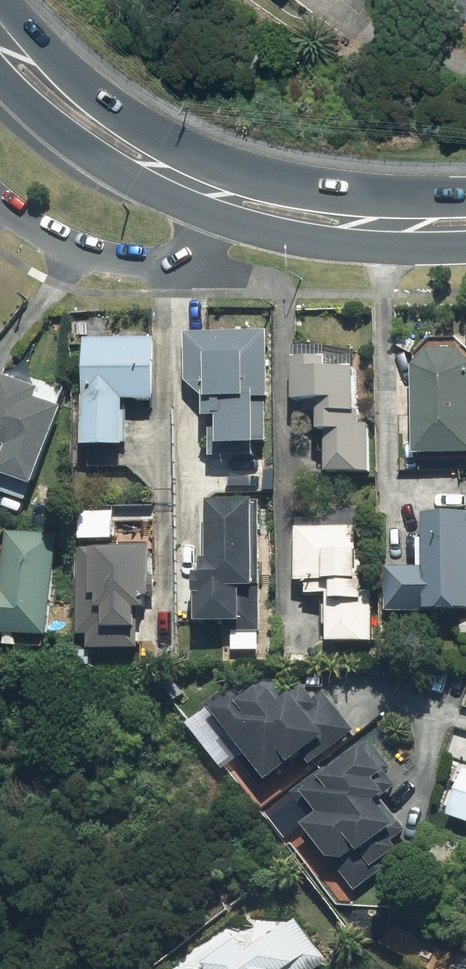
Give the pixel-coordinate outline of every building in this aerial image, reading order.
[(435,7),(465,9),(465,0),(435,0),(435,7)] [(192,380),(213,398),(216,458),(259,456),(258,446),(271,446),(268,395),(276,395),(272,327),(189,331),(192,380)] [(134,400),(164,399),(163,335),(90,336),(92,443),(135,442),(134,400)] [(439,341),(424,357),(423,451),(465,452),(465,342),(439,341)] [(298,365),(296,402),(307,402),(307,411),(328,412),(327,436),(334,436),(333,471),(377,472),(379,420),(365,420),(367,364),(344,364),(345,353),(298,352),(298,365)] [(40,396),(43,387),(0,375),(0,437),(17,441),(3,490),(33,499),(37,483),(45,485),(68,403),(40,396)] [(256,620),(255,586),(266,585),(263,496),(215,498),(217,572),(201,572),(203,621),(256,620)] [(86,509),(86,542),(121,542),(122,509),(86,509)] [(302,580),(313,580),(314,592),(335,592),(336,643),(381,642),(380,578),(371,579),(371,545),(365,545),(364,509),(300,510),(302,580)] [(430,511),(430,564),(392,564),(392,608),(465,608),(465,511),(430,511)] [(58,634),(62,533),(11,530),(7,632),(58,634)] [(147,607),(160,607),(161,543),(121,542),(86,542),(82,541),(81,631),(97,631),(97,651),(147,652),(147,607)] [(276,679),(254,697),(243,682),(212,706),(236,737),(241,733),(254,750),(244,758),(269,790),(337,737),(342,744),(361,730),(330,691),(319,699),(310,687),(292,700),(276,679)] [(294,789),(303,799),(319,818),(309,826),(364,890),(389,868),(374,849),(407,821),(390,801),(398,794),(384,777),(397,766),(374,738),(332,774),(324,764),(294,789)] [(456,813),(463,815),(465,817),(465,785),(456,813)] [(332,958),(299,919),(242,919),(207,949),(183,968),(319,968),(332,958)]
